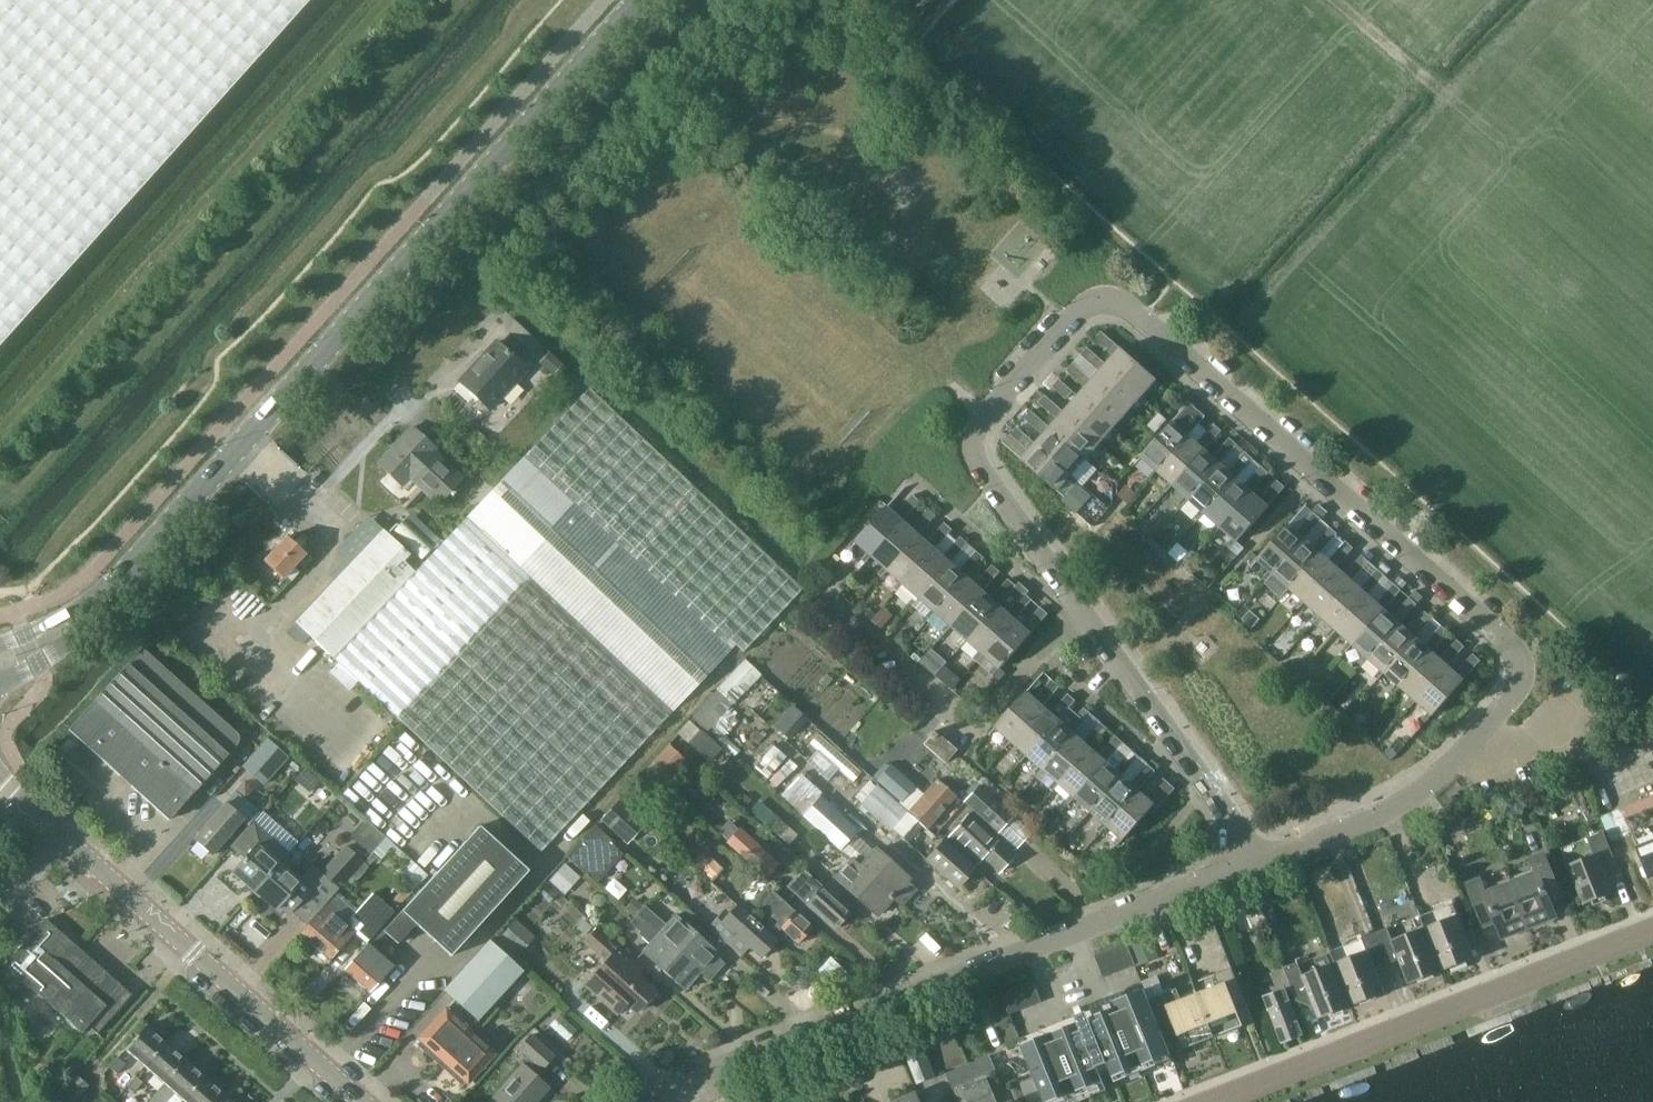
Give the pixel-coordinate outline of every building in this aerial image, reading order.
[(310,0),(0,0),(0,345),(310,0)] [(1121,346),(1120,347),(1102,330),(1094,339),(1113,355),(1106,363),(1143,396),(1158,379),(1121,346)] [(526,369),(496,342),(484,355),(489,360),(477,373),(472,367),(460,381),(489,408),(526,369)] [(1143,396),(1106,363),(1088,346),(1080,355),(1099,371),(1092,379),(1129,412),(1143,396)] [(1129,412),(1092,379),(1074,362),(1066,370),(1085,387),(1078,394),(1078,395),(1115,428),(1129,412)] [(1115,428),(1078,395),(1078,394),(1059,378),(1052,386),(1071,403),(1064,410),(1064,411),(1101,444),(1115,428)] [(588,387),(415,571),(334,658),(541,852),(735,644),(743,652),(803,589),(588,387)] [(1101,444),(1064,411),(1064,410),(1045,394),(1037,402),(1057,419),(1050,427),(1087,459),(1101,444)] [(1140,457),(1157,472),(1190,434),(1190,435),(1206,416),(1198,409),(1182,427),(1173,420),(1140,457)] [(1087,459),(1050,427),(1031,410),(1024,418),(1043,435),(1036,442),(1036,443),(1073,475),(1087,459)] [(1190,434),(1157,472),(1173,486),(1206,449),(1222,431),(1214,423),(1197,441),(1190,435),(1190,434)] [(466,476),(438,450),(412,425),(377,462),(402,486),(409,479),(438,506),(466,476)] [(1073,475),(1036,443),(1036,442),(1017,426),(1010,434),(1029,451),(1021,459),(1058,492),(1073,475)] [(1206,449),(1173,486),(1189,500),(1222,463),(1239,445),(1230,437),(1214,456),(1206,449)] [(1222,463),(1189,500),(1205,514),(1238,477),(1254,459),(1246,451),(1230,470),(1222,463)] [(1238,477),(1205,514),(1220,528),(1253,491),(1270,472),(1262,465),(1245,484),(1238,477)] [(1253,491),(1220,528),(1237,543),(1270,505),(1269,504),(1285,486),(1278,479),(1261,498),(1253,491)] [(1129,503),(1138,493),(1126,483),(1118,494),(1129,503)] [(881,513),(871,505),(857,521),(867,530),(856,542),(873,556),(905,519),(922,501),(913,493),(897,512),(889,505),(881,513)] [(1275,573),(1306,538),(1299,531),(1315,513),(1307,506),(1291,524),(1290,523),(1257,560),(1272,574),(1274,572),(1275,573)] [(905,519),(873,556),(888,570),(921,534),(937,515),(929,508),(913,526),(905,519)] [(1093,526),(1102,515),(1094,508),(1085,519),(1093,526)] [(432,545),(405,520),(394,532),(420,557),(432,545)] [(921,534),(888,570),(904,584),(937,548),(953,529),(945,522),(929,541),(921,534)] [(1291,587),(1322,551),(1338,534),(1330,526),(1314,545),(1306,538),(1275,573),(1274,572),(1272,574),(1273,575),(1266,583),(1282,597),(1289,589),(1288,588),(1290,586),(1291,587)] [(295,621),(334,658),(415,571),(404,561),(411,554),(383,528),(295,621)] [(287,536),(279,545),(265,560),(283,578),(298,562),(304,568),(312,560),(287,536)] [(937,548),(904,584),(920,598),(953,562),(969,544),(961,536),(945,555),(937,548)] [(1305,603),(1338,566),(1354,548),(1346,540),(1330,559),(1322,551),(1291,587),(1290,586),(1288,588),(1289,589),(1305,603)] [(1180,561),(1189,551),(1178,542),(1170,552),(1180,561)] [(953,562),(920,598),(936,612),(969,576),(985,557),(977,550),(961,569),(953,562)] [(1323,615),(1354,580),(1370,562),(1362,554),(1345,573),(1338,566),(1305,603),(1321,617),(1323,615)] [(861,570),(867,562),(863,559),(857,566),(861,570)] [(969,576),(936,612),(952,626),(985,590),(1001,572),(993,564),(977,582),(969,576)] [(1338,629),(1370,594),(1386,576),(1378,568),(1362,587),(1354,580),(1323,615),(1321,617),(1336,630),(1338,628),(1338,629)] [(985,590),(952,626),(968,640),(1001,604),(1017,586),(1009,578),(993,597),(985,590)] [(1354,643),(1386,608),(1402,590),(1394,583),(1377,601),(1370,594),(1338,629),(1338,628),(1336,630),(1337,631),(1352,644),(1354,642),(1354,643)] [(1001,604),(968,640),(984,654),(1016,618),(1017,618),(1033,600),(1024,593),(1009,611),(1001,604)] [(1370,657),(1401,622),(1418,604),(1410,596),(1393,615),(1386,608),(1354,643),(1354,642),(1352,644),(1352,645),(1368,659),(1370,657)] [(882,628),(895,615),(885,606),(872,619),(882,628)] [(1016,618),(984,654),(1000,669),(1033,632),(1049,614),(1040,606),(1025,625),(1017,618),(1016,618)] [(1254,627),(1262,618),(1251,609),(1243,618),(1254,627)] [(1386,671),(1417,636),(1434,618),(1426,611),(1409,629),(1401,622),(1370,657),(1368,659),(1384,673),(1386,671)] [(1402,685),(1433,650),(1450,632),(1442,625),(1425,643),(1417,636),(1386,671),(1384,673),(1400,687),(1401,685),(1402,685)] [(904,648),(914,638),(903,628),(894,639),(904,648)] [(1416,701),(1449,664),(1466,646),(1458,639),(1441,657),(1433,650),(1402,685),(1401,685),(1400,687),(1416,701)] [(70,727),(78,735),(168,818),(236,745),(238,741),(238,736),(235,732),(143,648),(70,727)] [(920,661),(923,657),(917,651),(913,656),(920,661)] [(1456,670),(1449,664),(1416,701),(1431,715),(1432,716),(1465,679),(1482,660),(1473,652),(1456,670)] [(734,702),(759,676),(744,661),(718,688),(734,702)] [(826,688),(833,679),(826,674),(819,682),(826,688)] [(1012,742),(1044,705),(1061,686),(1057,683),(1053,679),(1037,698),(1033,695),(1028,691),(1028,690),(995,727),(996,727),(1012,742)] [(734,702),(718,688),(692,717),(708,732),(734,702)] [(1027,756),(1060,719),(1076,700),(1073,698),(1069,693),(1053,712),(1050,709),(1044,705),(1012,742),(1027,756)] [(790,739),(809,718),(792,704),(774,724),(790,739)] [(1043,770),(1076,733),(1092,714),(1089,711),(1085,708),(1069,726),(1066,723),(1060,719),(1027,756),(1043,770)] [(1059,784),(1092,747),(1108,728),(1105,725),(1101,722),(1084,740),(1082,737),(1076,733),(1043,770),(1059,784)] [(700,756),(710,746),(701,737),(704,734),(696,727),(683,740),(700,756)] [(935,729),(933,732),(931,730),(927,735),(928,737),(922,743),(945,763),(957,750),(935,729)] [(808,743),(852,781),(861,770),(817,733),(808,743)] [(736,757),(742,749),(725,735),(718,742),(736,757)] [(1075,798),(1108,761),(1124,742),(1121,740),(1117,736),(1100,754),(1097,751),(1092,747),(1059,784),(1075,798)] [(289,756),(268,738),(243,766),(264,785),(289,756)] [(1393,759),(1406,744),(1399,738),(1386,753),(1393,759)] [(768,778),(787,756),(774,745),(755,767),(768,778)] [(1091,812),(1124,775),(1140,757),(1137,754),(1133,750),(1116,768),(1114,765),(1108,761),(1075,798),(1091,812)] [(777,786),(798,765),(792,759),(781,769),(770,779),(777,786)] [(1107,826),(1140,789),(1156,771),(1153,767),(1148,764),(1132,782),(1130,780),(1124,775),(1091,812),(1107,826)] [(310,792),(321,780),(305,767),(294,779),(310,792)] [(822,792),(802,773),(782,795),(802,813),(822,792)] [(893,773),(883,784),(902,800),(911,808),(921,797),(893,773)] [(1175,787),(1173,785),(1165,778),(1149,796),(1145,793),(1140,789),(1107,826),(1122,839),(1124,841),(1151,810),(1154,812),(1155,813),(1176,788),(1175,787)] [(937,779),(921,797),(911,808),(908,812),(922,824),(927,828),(955,795),(937,779)] [(891,831),(908,810),(877,784),(859,804),(891,831)] [(1012,815),(979,785),(964,802),(997,831),(1012,815)] [(236,791),(226,802),(225,801),(193,838),(212,856),(243,820),(250,826),(261,813),(236,791)] [(840,849),(851,858),(859,866),(874,849),(855,833),(858,830),(820,795),(802,815),(840,850),(840,849)] [(1622,808),(1626,819),(1652,808),(1652,795),(1622,808)] [(646,822),(634,811),(619,798),(601,820),(627,843),(646,822)] [(789,844),(798,834),(767,806),(764,810),(755,803),(749,809),(789,844)] [(1621,808),(1601,816),(1611,841),(1631,833),(1621,808)] [(922,824),(908,812),(912,815),(896,833),(906,842),(922,824)] [(998,873),(1014,855),(968,813),(948,837),(978,864),(982,859),(998,873)] [(371,854),(386,836),(365,818),(350,835),(371,854)] [(479,825),(383,930),(397,943),(413,926),(418,926),(450,955),(528,870),(479,825)] [(622,853),(613,845),(615,843),(595,825),(567,856),(568,857),(587,874),(589,872),(598,880),(622,853)] [(725,841),(740,854),(764,875),(776,861),(753,840),(752,841),(737,828),(725,841)] [(1561,849),(1568,864),(1567,865),(1583,904),(1615,891),(1602,861),(1614,856),(1604,831),(1588,838),(1561,849)] [(231,872),(253,892),(285,856),(284,855),(287,852),(266,833),(231,872)] [(394,843),(386,837),(374,851),(382,858),(394,843)] [(1637,845),(1650,878),(1652,877),(1652,839),(1637,845)] [(955,888),(973,869),(942,841),(925,860),(955,888)] [(415,862),(394,844),(391,848),(399,857),(402,857),(407,862),(408,869),(415,862)] [(322,872),(340,887),(363,861),(346,845),(322,872)] [(875,848),(874,849),(859,866),(901,903),(915,887),(906,879),(908,877),(875,848)] [(713,881),(724,869),(712,857),(710,860),(701,852),(694,860),(702,868),(701,869),(713,881)] [(285,856),(253,892),(276,911),(279,907),(288,915),(314,885),(306,877),(303,880),(289,868),(293,864),(285,856)] [(1544,857),(1507,872),(1506,872),(1528,928),(1555,918),(1549,901),(1560,897),(1544,857)] [(859,866),(851,858),(834,877),(875,915),(890,898),(899,905),(901,903),(859,866)] [(565,894),(581,876),(565,862),(549,880),(565,894)] [(417,865),(402,882),(412,891),(427,875),(417,865)] [(1528,928),(1506,872),(1467,887),(1482,927),(1495,921),(1502,939),(1528,928)] [(832,931),(849,911),(813,879),(796,899),(832,931)] [(775,933),(780,928),(797,944),(813,926),(794,910),(793,911),(766,886),(751,902),(771,919),(767,925),(775,933)] [(354,932),(366,943),(374,935),(373,933),(392,912),(372,895),(347,924),(326,906),(301,934),(329,959),(354,932)] [(1240,933),(1254,928),(1244,902),(1230,907),(1240,933)] [(761,958),(778,940),(737,903),(729,911),(725,908),(709,926),(732,947),(739,939),(761,958)] [(1454,904),(1420,917),(1442,972),(1475,959),(1454,904)] [(645,906),(638,914),(648,923),(659,933),(658,934),(657,935),(699,973),(700,971),(708,979),(709,978),(723,962),(715,955),(718,952),(676,914),(666,924),(645,906)] [(681,915),(689,923),(697,914),(688,907),(681,915)] [(1420,917),(1374,935),(1386,966),(1397,962),(1407,986),(1442,972),(1420,917)] [(132,994),(122,986),(46,918),(5,964),(82,1033),(88,1026),(98,1034),(132,994)] [(519,954),(536,935),(516,918),(500,937),(503,939),(500,942),(509,949),(511,947),(519,954)] [(643,968),(597,926),(593,923),(582,936),(585,939),(583,942),(606,962),(586,985),(617,1014),(626,1004),(636,1013),(654,992),(637,975),(643,968)] [(343,969),(369,992),(393,965),(382,956),(381,955),(388,947),(374,935),(366,943),(343,969)] [(699,973),(657,935),(641,953),(683,990),(699,973)] [(1374,935),(1330,952),(1351,1007),(1384,994),(1375,970),(1386,966),(1374,935)] [(472,1027),(488,1009),(497,999),(522,971),(490,942),(439,998),(451,1008),(431,1018),(416,1034),(469,1081),(490,1058),(453,1025),(460,1017),(472,1027)] [(1136,964),(1128,943),(1095,955),(1103,976),(1136,964)] [(1316,1021),(1351,1007),(1330,952),(1284,969),(1296,1001),(1306,997),(1316,1021)] [(854,977),(830,955),(817,969),(840,991),(854,977)] [(808,989),(809,966),(795,965),(795,989),(808,989)] [(1233,967),(1193,983),(1214,1037),(1244,1025),(1238,1008),(1247,1004),(1233,967)] [(1165,992),(1158,975),(1143,981),(1150,998),(1165,992)] [(1010,1014),(1042,1001),(1034,980),(1001,993),(1010,1014)] [(1193,983),(1178,988),(1150,999),(1165,1036),(1177,1032),(1184,1049),(1214,1037),(1193,983)] [(1165,1036),(1150,999),(1149,1000),(1145,989),(1144,990),(1142,990),(1115,1001),(1117,1008),(1117,1009),(1092,1019),(1091,1018),(1091,1019),(1090,1018),(1095,1030),(1085,1034),(1080,1022),(1079,1022),(1079,1023),(1079,1024),(1053,1034),(1053,1033),(1052,1034),(1052,1033),(1051,1033),(1051,1034),(1050,1034),(1051,1035),(1025,1045),(1024,1046),(1023,1045),(1022,1045),(1045,1101),(1047,1101),(1060,1097),(1062,1101),(1077,1101),(1080,1101),(1076,1090),(1087,1086),(1091,1096),(1107,1090),(1098,1067),(1108,1063),(1115,1081),(1130,1075),(1128,1070),(1139,1066),(1141,1071),(1158,1064),(1156,1059),(1170,1054),(1172,1060),(1173,1059),(1164,1037),(1165,1036)] [(1282,1044),(1303,1035),(1285,991),(1264,999),(1282,1044)] [(568,1040),(577,1030),(560,1014),(550,1025),(568,1040)] [(145,1025),(125,1049),(109,1067),(117,1074),(125,1065),(127,1066),(135,1057),(145,1066),(165,1043),(145,1025)] [(553,1057),(530,1036),(518,1049),(528,1058),(489,1101),(537,1101),(549,1089),(535,1077),(553,1057)] [(185,1060),(165,1043),(145,1066),(164,1083),(148,1101),(149,1101),(185,1060)] [(918,1084),(936,1077),(922,1043),(904,1051),(918,1084)] [(974,1081),(998,1071),(992,1057),(968,1067),(974,1081)] [(185,1060),(149,1101),(166,1101),(175,1092),(184,1100),(182,1101),(183,1101),(205,1077),(185,1060)] [(974,1081),(968,1067),(947,1075),(953,1089),(974,1081)] [(136,1090),(145,1081),(137,1073),(128,1083),(136,1090)] [(205,1077),(183,1101),(217,1101),(224,1093),(205,1077)] [(90,1085),(84,1080),(63,1101),(74,1101),(90,1085)] [(977,1088),(983,1101),(998,1101),(990,1082),(977,1088)] [(977,1088),(964,1093),(968,1101),(983,1101),(977,1088)] [(224,1093),(217,1101),(234,1101),(224,1093)] [(725,1093),(710,1101),(730,1101),(725,1093)]
